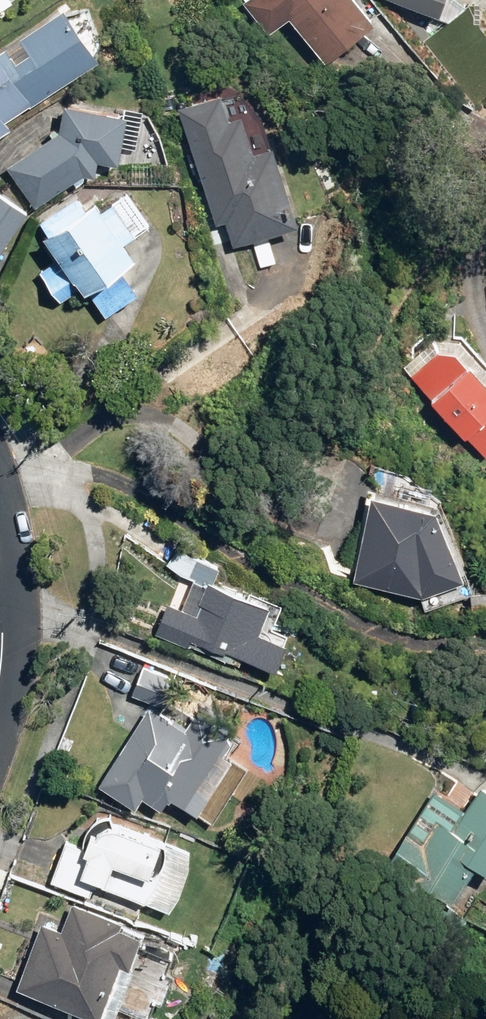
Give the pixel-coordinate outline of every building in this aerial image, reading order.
[(355,0),(245,0),(242,3),(266,32),(282,19),(319,64),(371,20),(355,0)] [(57,10),(0,50),(0,138),(9,132),(3,123),(92,60),(57,10)] [(215,95),(173,109),(211,227),(220,224),(228,249),(291,229),(264,148),(247,153),(236,118),(224,122),(215,95)] [(119,113),(56,107),(55,133),(3,171),(33,212),(78,178),(91,179),(92,166),(114,168),(119,113)] [(35,240),(51,261),(35,273),(57,303),(73,291),(76,296),(83,290),(104,318),(133,297),(114,272),(127,262),(116,246),(147,224),(123,191),(94,212),(87,203),(82,207),(74,196),(37,223),(44,233),(35,240)] [(0,197),(0,251),(25,214),(0,197)] [(449,351),(434,351),(405,377),(478,456),(485,448),(485,392),(449,351)] [(423,509),(362,495),(347,581),(413,597),(454,580),(423,509)] [(270,628),(279,605),(246,593),(245,597),(208,583),(215,566),(197,559),(190,579),(182,576),(170,606),(163,603),(151,635),(185,647),(236,666),(238,660),(269,671),(270,668),(273,669),(286,635),(270,628)] [(168,677),(138,667),(128,696),(158,706),(168,677)] [(201,731),(187,722),(178,736),(175,733),(146,708),(89,795),(98,801),(103,793),(131,811),(138,799),(157,811),(165,798),(208,826),(244,770),(218,753),(226,741),(218,736),(211,747),(197,738),(201,731)] [(476,789),(470,799),(453,788),(442,805),(427,795),(390,852),(421,872),(413,885),(443,905),(467,869),(484,880),(485,876),(485,795),(476,789)] [(60,842),(45,878),(90,899),(96,886),(163,916),(165,914),(167,911),(169,908),(171,905),(173,902),(175,899),(177,896),(178,893),(180,890),(181,887),(182,884),(183,880),(184,877),(185,874),(186,870),(187,867),(187,863),(188,860),(188,856),(188,853),(188,851),(109,822),(80,840),(77,848),(60,842)] [(69,904),(61,923),(43,916),(12,990),(83,1018),(93,1018),(93,1017),(99,1018),(108,1018),(111,1012),(129,1018),(144,1018),(151,1002),(161,1007),(169,988),(157,983),(167,961),(141,950),(147,936),(69,904)]
